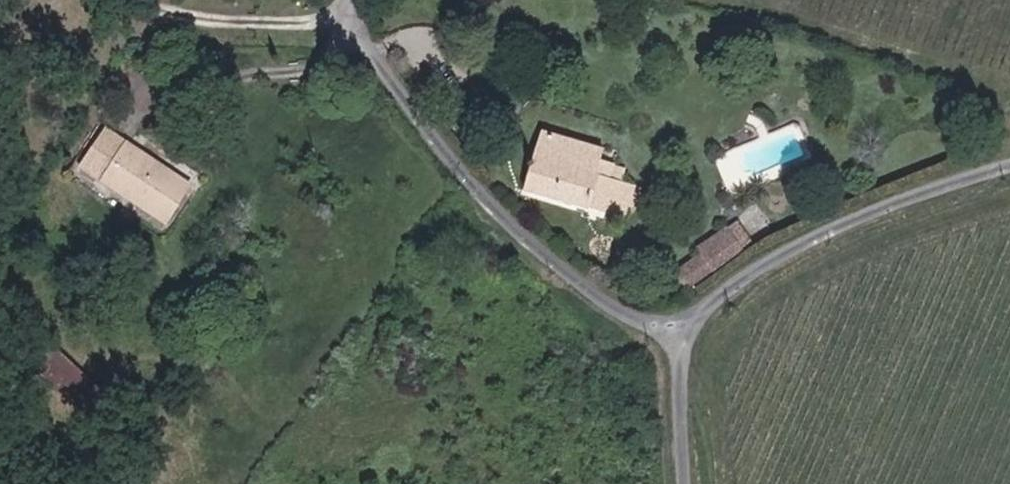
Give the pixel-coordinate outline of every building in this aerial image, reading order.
[(92,156),(119,116),(104,106),(78,147),(92,156)] [(577,132),(574,121),(533,109),(516,185),(608,208),(612,192),(626,194),(631,170),(619,167),(621,153),(598,147),(596,138),(577,132)] [(147,192),(176,154),(119,116),(92,156),(147,192)] [(176,154),(147,192),(163,203),(190,164),(176,154)] [(725,204),(712,214),(729,238),(742,228),(725,204)] [(729,238),(712,214),(678,238),(683,244),(658,262),(672,281),(695,265),(693,263),(729,238)] [(59,325),(43,343),(101,398),(118,379),(93,356),(59,325)]
